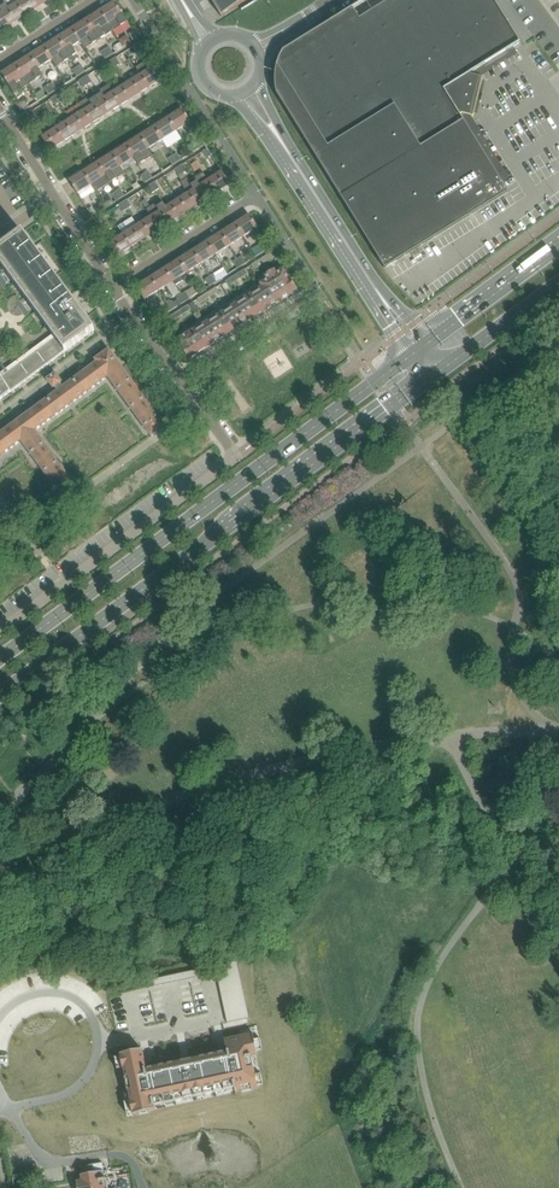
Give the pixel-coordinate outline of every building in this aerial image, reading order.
[(10,25),(24,16),(14,0),(4,0),(0,3),(0,9),(2,12),(10,25)] [(24,16),(38,7),(34,0),(14,0),(24,16)] [(238,6),(248,0),(211,0),(214,5),(221,17),(224,15),(224,16),(230,12),(230,11),(232,10),(232,11),(238,7),(238,6)] [(275,79),(275,87),(277,93),(385,268),(508,192),(502,183),(460,114),(461,113),(471,116),(473,116),(474,113),(482,81),(482,78),(480,77),(476,76),(472,75),(470,75),(469,74),(511,48),(513,47),(520,42),(511,27),(509,25),(494,0),(389,0),(359,18),(353,7),(344,13),(341,15),(294,44),(283,51),(279,58),(277,65),(275,72),(275,79)] [(115,1),(100,10),(113,31),(127,21),(115,1)] [(100,10),(86,19),(99,40),(113,31),(100,10)] [(10,25),(2,12),(0,13),(0,31),(10,25)] [(86,19),(72,28),(80,41),(85,48),(99,40),(86,19)] [(72,28),(58,37),(71,57),(73,61),(79,57),(72,46),(80,41),(72,28)] [(138,38),(133,31),(129,34),(133,40),(138,38)] [(119,40),(120,42),(123,47),(131,42),(127,35),(119,40)] [(44,46),(52,59),(56,66),(71,57),(58,37),(44,46)] [(117,50),(123,47),(120,42),(114,46),(117,50)] [(140,51),(144,48),(140,42),(136,44),(140,51)] [(44,46),(29,55),(38,68),(52,59),(44,46)] [(105,49),(109,56),(113,53),(109,47),(105,49)] [(105,58),(109,56),(105,49),(101,52),(105,58)] [(29,55),(15,64),(23,77),(28,84),(42,75),(38,68),(29,55)] [(120,64),(116,57),(112,60),(116,66),(120,64)] [(136,67),(141,74),(149,87),(163,78),(150,58),(136,67)] [(112,69),(116,66),(112,60),(108,62),(112,69)] [(28,84),(23,77),(15,64),(1,73),(9,86),(14,93),(28,84)] [(81,74),(85,71),(81,64),(77,67),(81,74)] [(77,76),(81,74),(77,67),(73,69),(77,76)] [(135,96),(149,87),(141,74),(127,83),(135,96)] [(92,82),(88,75),(83,78),(88,84),(92,82)] [(83,87),(88,84),(83,78),(79,80),(83,87)] [(48,85),(53,91),(57,89),(52,82),(48,85)] [(127,83),(112,92),(121,105),(135,96),(127,83)] [(49,94),(53,91),(48,85),(44,87),(49,94)] [(108,86),(94,95),(106,114),(121,105),(112,92),(108,86)] [(35,94),(39,100),(46,96),(42,90),(35,94)] [(63,99),(59,93),(55,96),(59,102),(63,99)] [(94,95),(80,104),(81,105),(84,110),(92,123),(94,122),(99,118),(106,114),(94,95)] [(55,105),(59,102),(55,96),(51,98),(55,105)] [(24,110),(29,107),(24,100),(20,103),(24,110)] [(81,105),(66,114),(70,119),(78,132),(79,132),(80,131),(92,123),(84,110),(81,105)] [(182,108),(168,117),(176,130),(190,121),(182,108)] [(27,114),(31,120),(35,117),(31,111),(27,114)] [(168,118),(154,126),(162,139),(168,148),(182,139),(176,130),(168,117),(168,118)] [(70,119),(56,128),(64,141),(65,140),(71,136),(77,133),(78,132),(70,119)] [(154,126),(140,135),(148,148),(162,139),(154,126)] [(50,150),(64,141),(56,128),(42,137),(50,150)] [(126,144),(134,157),(138,165),(153,156),(148,148),(140,135),(126,144)] [(205,144),(201,138),(196,140),(200,147),(205,144)] [(126,144),(111,153),(120,166),(134,157),(126,144)] [(207,149),(203,151),(207,158),(212,155),(208,148),(207,149)] [(111,153),(97,162),(110,183),(124,174),(120,166),(111,153)] [(176,153),(172,156),(176,162),(181,160),(176,153)] [(176,162),(172,156),(168,158),(172,165),(176,162)] [(110,183),(97,162),(83,171),(91,184),(96,192),(110,183)] [(183,164),(179,166),(183,173),(187,170),(183,164)] [(183,173),(179,166),(175,169),(179,175),(183,173)] [(77,193),(91,184),(83,171),(69,180),(77,193)] [(148,171),(144,173),(148,180),(152,177),(148,171)] [(216,193),(230,184),(222,171),(208,180),(216,193)] [(148,180),(144,173),(140,176),(144,183),(148,180)] [(189,182),(202,202),(216,193),(208,180),(203,173),(189,182)] [(188,193),(180,198),(188,211),(202,202),(189,182),(187,178),(186,178),(182,181),(181,182),(188,193)] [(155,182),(151,184),(155,191),(159,188),(155,182)] [(155,191),(151,184),(147,187),(151,193),(155,191)] [(120,189),(116,191),(120,198),(124,195),(120,189)] [(120,198),(116,191),(112,194),(116,201),(120,198)] [(165,207),(173,220),(188,211),(180,198),(165,207)] [(127,199),(123,202),(127,208),(131,206),(127,199)] [(159,229),(173,220),(165,207),(161,200),(146,209),(151,216),(159,229)] [(127,208),(123,202),(119,205),(123,211),(127,208)] [(91,216),(96,213),(92,207),(87,210),(91,216)] [(256,240),(263,236),(249,214),(235,223),(243,235),(250,231),(255,239),(256,240)] [(151,216),(137,225),(145,238),(159,229),(151,216)] [(99,217),(94,220),(98,227),(103,224),(99,217)] [(123,234),(131,247),(145,238),(137,225),(132,217),(118,226),(123,234)] [(235,223),(221,232),(229,245),(243,235),(235,223)] [(95,330),(22,231),(0,248),(0,400),(95,330)] [(221,232),(207,241),(215,254),(229,245),(221,232)] [(123,234),(109,243),(117,256),(131,247),(123,234)] [(207,241),(193,250),(201,263),(215,254),(207,241)] [(270,247),(266,241),(262,243),(266,250),(270,247)] [(193,250),(179,259),(186,272),(201,263),(193,250)] [(270,253),(264,257),(267,262),(273,258),(270,253)] [(242,256),(238,259),(242,265),(246,263),(242,256)] [(261,266),(267,262),(264,257),(258,261),(261,266)] [(180,276),(186,272),(179,259),(164,268),(175,285),(183,280),(180,276)] [(242,265),(238,259),(233,261),(238,268),(242,265)] [(261,266),(258,261),(252,265),(255,269),(261,266)] [(164,268),(150,277),(158,290),(165,285),(172,297),(176,295),(180,292),(175,285),(164,268)] [(262,287),(261,287),(273,305),(297,290),(290,278),(289,277),(289,278),(283,268),(276,272),(274,269),(264,275),(267,279),(259,283),(262,287)] [(244,269),(238,273),(241,278),(247,274),(244,269)] [(235,282),(241,278),(238,273),(232,277),(235,282)] [(213,274),(209,277),(213,283),(218,281),(213,274)] [(144,299),(158,290),(150,277),(136,286),(144,299)] [(213,283),(209,277),(205,279),(209,286),(213,283)] [(229,286),(235,282),(232,277),(226,281),(226,282),(229,286)] [(226,282),(222,285),(225,290),(230,287),(229,286),(226,282)] [(245,323),(273,305),(261,287),(233,304),(245,323)] [(180,292),(176,295),(178,299),(181,304),(185,301),(181,294),(181,295),(180,292)] [(185,292),(181,294),(185,301),(189,298),(185,292)] [(192,302),(188,305),(191,310),(193,313),(197,310),(192,302)] [(233,304),(205,323),(217,341),(245,323),(233,304)] [(191,310),(188,305),(182,309),(185,314),(191,310)] [(159,318),(162,315),(159,309),(154,312),(159,318)] [(179,318),(185,314),(182,309),(176,313),(179,318)] [(172,321),(179,318),(176,313),(169,317),(172,321)] [(189,359),(217,341),(205,323),(190,332),(189,331),(177,339),(178,340),(181,346),(189,359)] [(20,440),(64,500),(78,490),(78,489),(35,430),(107,376),(151,436),(165,426),(165,425),(108,348),(95,359),(94,359),(95,359),(84,367),(86,370),(63,387),(60,383),(62,381),(55,373),(46,379),(53,388),(55,387),(57,391),(0,433),(0,455),(20,440)] [(237,961),(152,979),(153,986),(216,973),(239,968),(237,961)] [(240,971),(233,973),(240,1006),(247,1005),(240,971)] [(247,1008),(225,1013),(227,1023),(250,1018),(247,1008)] [(120,1056),(115,1057),(117,1069),(123,1068),(126,1081),(124,1081),(126,1088),(127,1088),(130,1101),(124,1102),(127,1114),(132,1112),(133,1113),(133,1114),(138,1113),(139,1115),(150,1112),(150,1111),(155,1110),(154,1105),(165,1103),(164,1099),(172,1097),(174,1097),(183,1095),(184,1099),(205,1094),(204,1090),(213,1088),(215,1088),(223,1086),(224,1090),(235,1088),(236,1092),(241,1091),(241,1093),(253,1090),(253,1089),(258,1088),(257,1086),(263,1084),(261,1073),(255,1074),(251,1056),(257,1054),(256,1050),(262,1049),(260,1038),(254,1039),(253,1032),(224,1038),(226,1046),(227,1051),(221,1052),(189,1059),(183,1061),(152,1067),(146,1069),(145,1063),(142,1049),(137,1050),(137,1049),(125,1051),(125,1053),(120,1054),(120,1055),(120,1056)] [(82,1174),(80,1175),(81,1180),(76,1180),(77,1184),(73,1185),(74,1187),(108,1187),(106,1178),(105,1179),(104,1171),(95,1172),(93,1164),(81,1166),(82,1174)]
